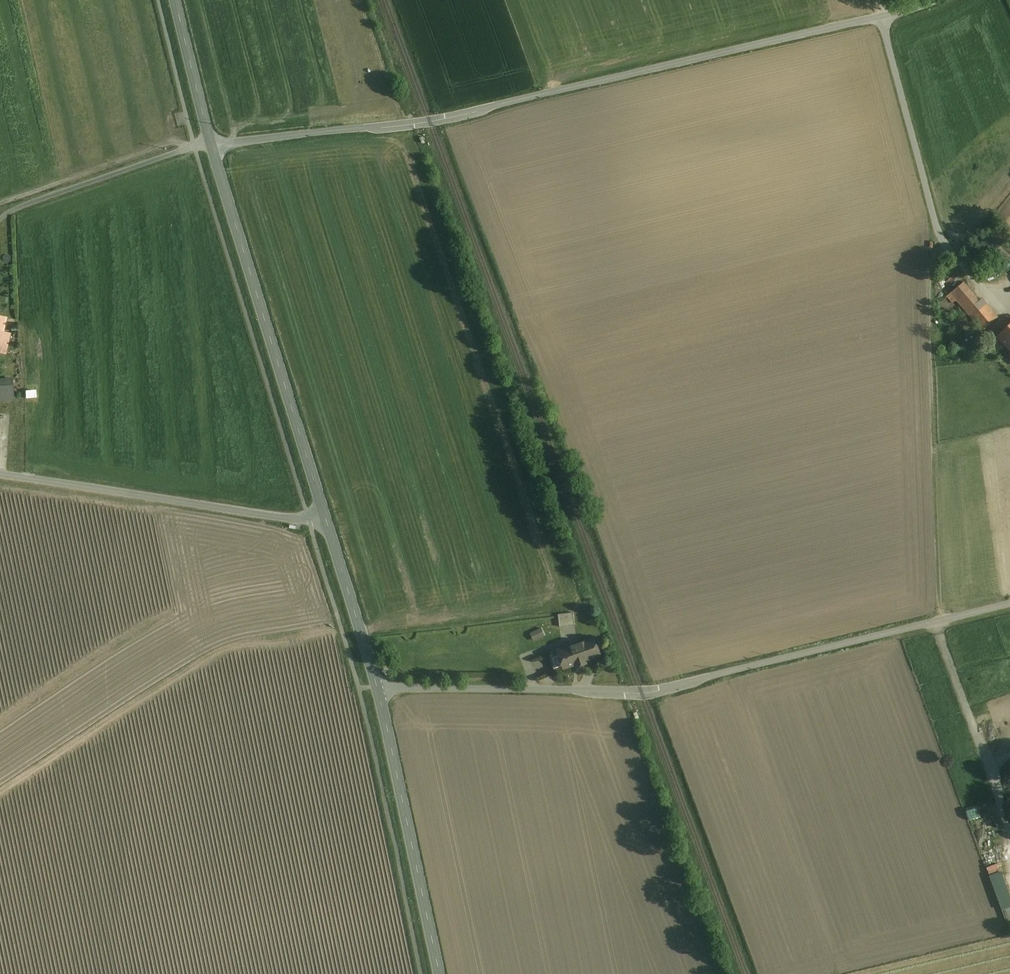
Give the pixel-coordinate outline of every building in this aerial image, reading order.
[(988,313),(962,283),(947,296),(952,303),(957,300),(983,330),(998,317),(991,310),(988,313)] [(998,336),(1009,350),(1009,325),(998,336)] [(0,380),(0,400),(14,399),(11,379),(0,380)] [(575,625),(573,613),(558,615),(560,627),(575,625)] [(541,626),(530,631),(534,640),(545,634),(541,626)] [(595,639),(559,651),(561,658),(565,660),(567,667),(577,663),(578,664),(580,666),(584,664),(585,662),(585,661),(600,655),(595,639)] [(555,671),(567,667),(565,660),(561,658),(559,651),(548,654),(555,671)] [(1002,908),(1009,933),(1009,932),(1009,905),(1002,908)]
